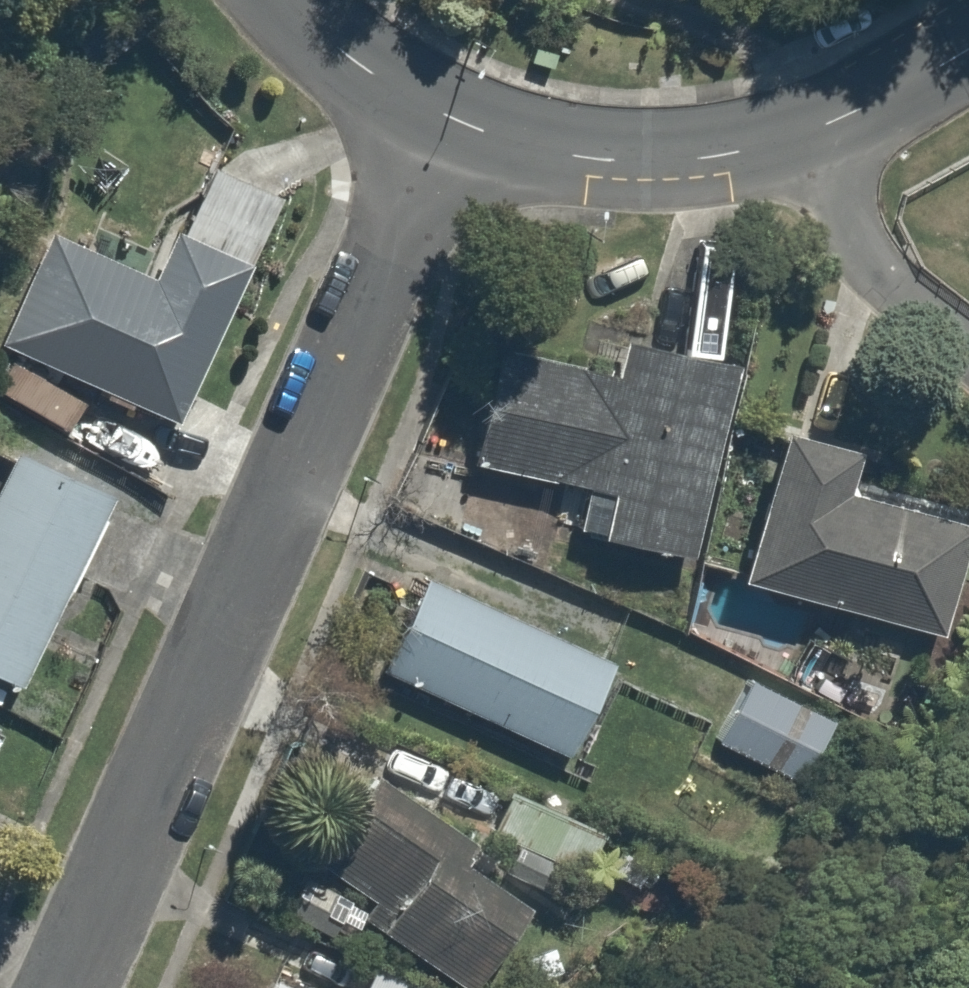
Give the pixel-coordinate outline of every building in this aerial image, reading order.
[(42,233),(0,323),(0,344),(166,420),(241,256),(168,222),(142,279),(42,233)] [(613,366),(487,346),(469,463),(579,480),(571,532),(704,553),(734,355),(617,337),(613,366)] [(777,422),(738,578),(941,628),(968,514),(968,509),(864,483),(873,446),(777,422)] [(3,442),(0,450),(0,671),(21,680),(107,488),(3,442)] [(612,663),(425,568),(376,665),(562,760),(612,663)] [(851,720),(742,663),(705,734),(814,791),(851,720)] [(347,771),(286,889),(355,925),(361,914),(479,975),(521,894),(455,860),(469,834),(347,771)] [(613,836),(508,786),(488,829),(505,837),(492,864),(580,906),(613,836)] [(358,987),(431,987),(369,962),(358,987)] [(270,972),(263,987),(302,987),(270,972)]
